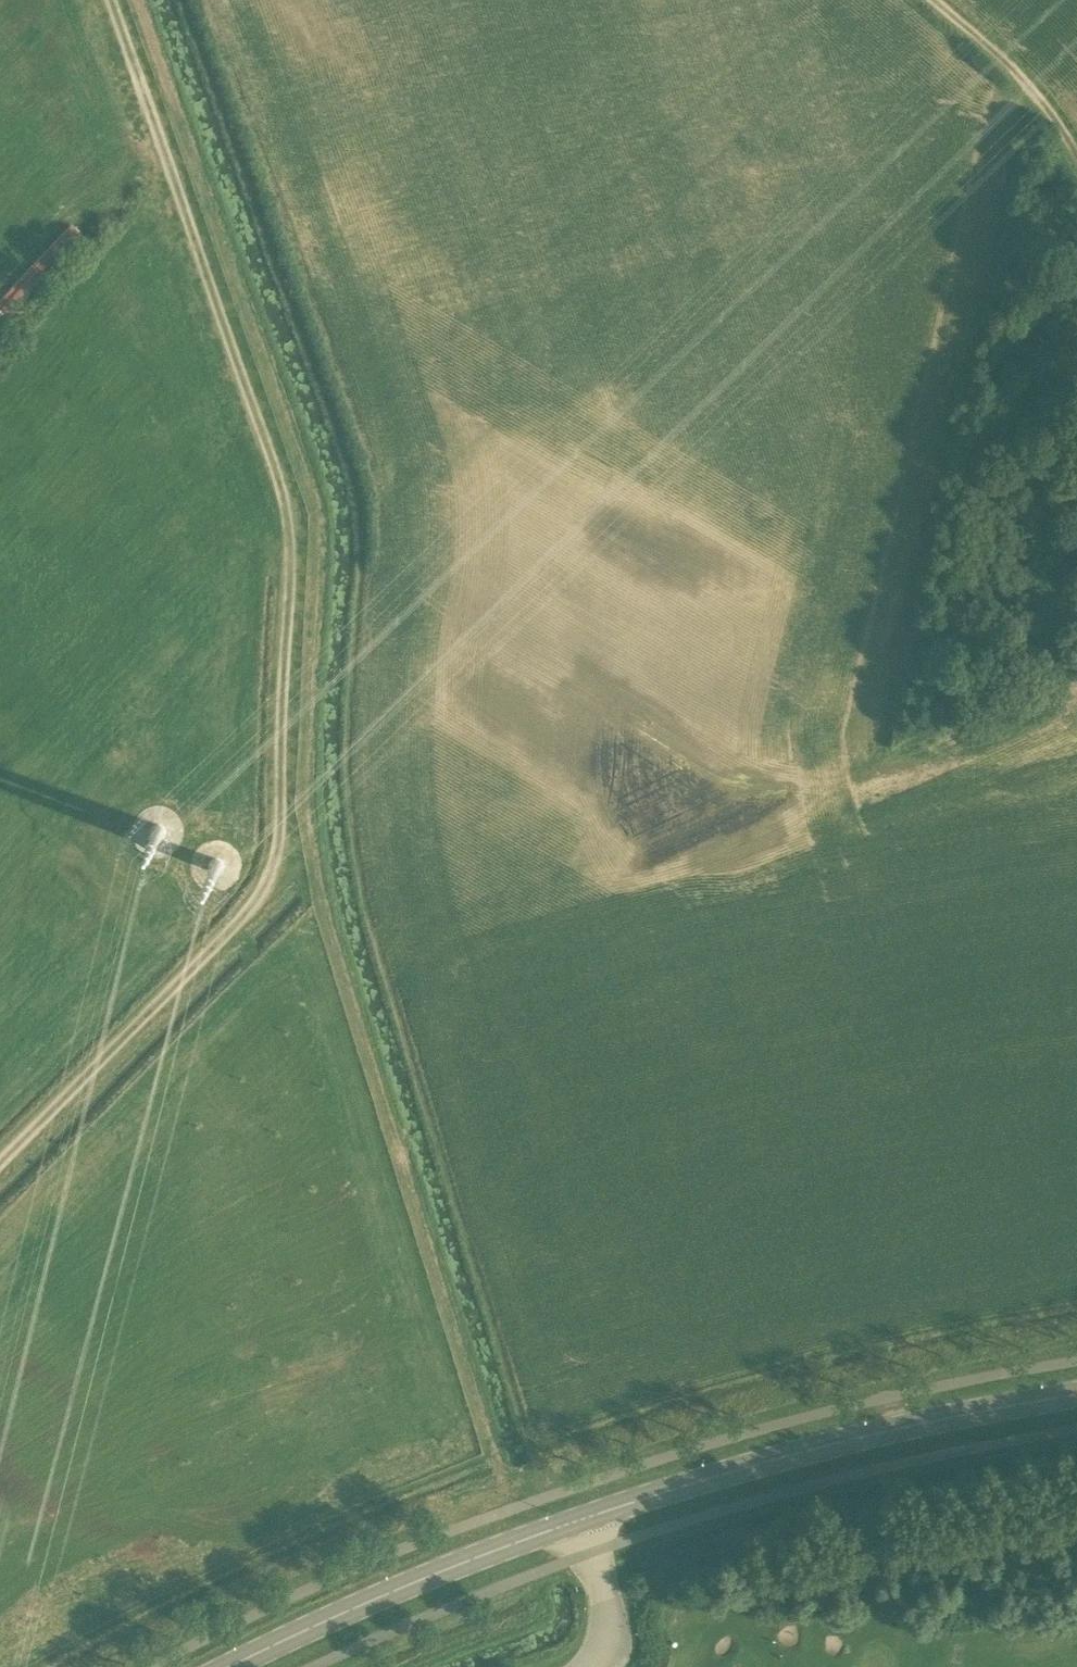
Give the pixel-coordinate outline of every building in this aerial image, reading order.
[(150,829),(150,831),(150,832),(151,834),(152,835),(153,837),(154,837),(156,838),(157,838),(159,838),(161,837),(162,837),(163,835),(164,834),(165,832),(165,831),(165,829),(164,827),(163,826),(162,825),(160,824),(158,824),(157,824),(155,824),(153,825),(152,826),(151,827),(150,829)] [(209,863),(209,865),(209,867),(210,868),(210,870),(212,871),(213,872),(215,872),(216,873),(218,872),(220,872),(221,871),(222,870),(223,868),(224,866),(224,865),(223,863),(223,862),(222,860),(220,859),(219,858),(217,858),(215,858),(214,858),(212,859),(211,860),(210,862),(209,863)]
